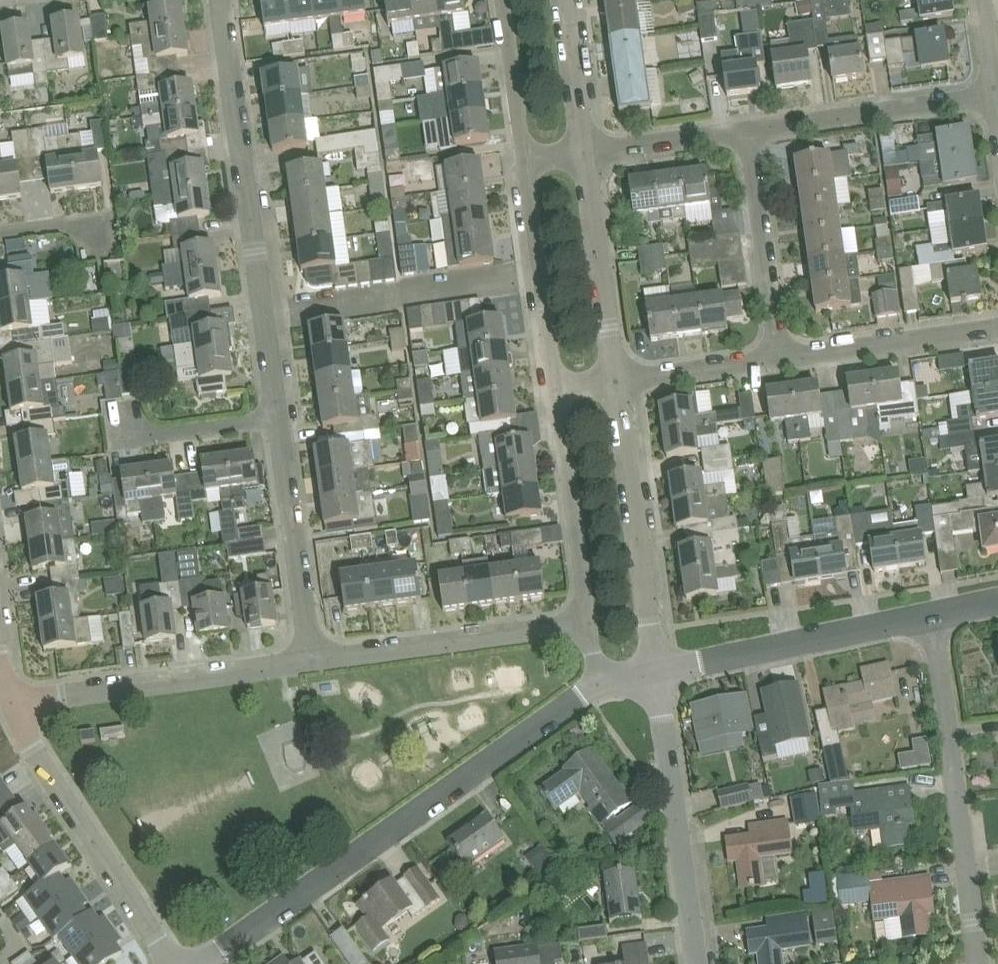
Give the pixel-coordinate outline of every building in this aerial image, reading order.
[(265,28),(290,25),(287,0),(261,0),(265,28)] [(312,0),(287,0),(290,25),(291,25),(315,21),(312,0)] [(338,0),(312,0),(315,21),(340,18),(338,0)] [(365,0),(338,0),(340,18),(367,14),(365,0)] [(414,23),(415,23),(411,0),(385,0),(389,26),(414,23)] [(437,0),(411,0),(415,23),(439,19),(437,0)] [(457,53),(477,50),(475,32),(455,35),(452,15),(465,13),(463,0),(437,0),(441,30),(442,41),(444,54),(457,53)] [(641,36),(636,0),(634,0),(605,4),(610,40),(641,36)] [(653,27),(653,7),(648,7),(648,0),(641,0),(642,28),(653,27)] [(682,4),(686,15),(696,11),(692,0),(682,4)] [(744,0),(737,0),(738,10),(745,9),(744,0)] [(812,2),(814,22),(813,22),(814,27),(831,25),(829,15),(850,12),(848,0),(825,0),(812,2)] [(951,0),(917,0),(919,11),(900,14),(901,24),(955,16),(954,14),(953,14),(951,0)] [(801,16),(812,14),(810,3),(799,5),(801,16)] [(132,37),(185,30),(181,5),(150,9),(152,22),(130,25),(132,37)] [(92,28),(94,42),(109,40),(106,15),(91,17),(91,20),(92,28)] [(698,17),(702,42),(718,40),(714,15),(698,17)] [(80,29),(92,28),(91,20),(79,21),(79,19),(53,22),(57,47),(44,49),(48,74),(70,71),(69,60),(85,59),(80,29)] [(812,85),(807,53),(818,51),(814,27),(813,22),(789,26),(791,42),(771,44),(777,90),(779,90),(810,85),(810,86),(812,85)] [(884,35),(884,33),(884,30),(883,23),(876,24),(865,25),(867,37),(884,35)] [(48,85),(48,74),(44,49),(33,50),(29,26),(3,30),(10,79),(25,77),(35,76),(36,87),(48,85)] [(149,76),(179,72),(177,57),(188,55),(185,30),(132,37),(133,46),(133,49),(143,48),(144,62),(147,62),(149,76)] [(887,60),(888,68),(906,66),(905,57),(918,55),(920,70),(951,65),(950,64),(948,64),(944,35),(946,35),(946,33),(915,38),(915,40),(903,41),(903,40),(885,42),(884,35),(867,37),(871,63),(887,60)] [(343,36),(345,51),(356,49),(355,35),(343,36)] [(740,67),(724,69),(728,97),(759,92),(756,65),(766,64),(762,35),(736,38),(740,67)] [(335,52),(345,51),(343,36),(333,37),(335,52)] [(615,77),(647,72),(641,36),(610,40),(615,77)] [(133,46),(132,37),(119,39),(121,47),(133,46)] [(864,77),(862,58),(859,39),(828,42),(833,82),(864,77)] [(434,56),(444,54),(442,41),(432,43),(434,56)] [(293,43),(295,57),(306,55),(304,42),(293,43)] [(283,44),(284,55),(284,58),(295,57),(293,43),(283,44)] [(284,55),(283,44),(273,45),(274,56),(284,55)] [(418,44),(407,46),(409,59),(420,58),(418,44)] [(483,89),(479,64),(424,72),(428,98),(433,97),(446,95),(446,94),(483,89)] [(398,68),(374,71),(379,104),(393,102),(391,84),(400,83),(398,68)] [(301,95),(297,70),(263,75),(266,100),(301,95)] [(699,70),(689,76),(695,86),(705,80),(699,70)] [(143,118),(196,110),(192,85),(181,87),(179,72),(149,76),(150,77),(137,78),(143,118)] [(652,108),(649,89),(647,72),(615,77),(620,113),(652,108)] [(355,78),(357,89),(371,87),(370,77),(355,78)] [(372,98),(371,87),(357,89),(358,100),(372,98)] [(436,121),(486,114),(483,89),(446,94),(446,95),(433,97),(436,121)] [(301,95),(266,100),(270,125),(304,121),(301,95)] [(393,103),(393,102),(379,104),(380,115),(395,113),(393,103)] [(162,156),(189,152),(187,137),(199,136),(196,110),(143,118),(144,129),(165,127),(166,140),(160,140),(162,155),(162,156)] [(457,145),(470,143),(490,140),(486,114),(436,121),(440,152),(458,149),(457,145)] [(308,142),(316,141),(321,140),(318,120),(305,122),(304,121),(270,125),(273,152),(308,148),(308,142)] [(91,123),(92,134),(93,134),(96,151),(98,151),(98,152),(109,150),(105,121),(91,123)] [(44,129),(28,132),(32,161),(47,159),(52,193),(77,190),(70,137),(45,140),(44,129)] [(937,146),(940,161),(973,156),(970,132),(971,132),(971,130),(918,138),(919,148),(937,146)] [(0,147),(0,200),(22,197),(17,163),(32,161),(28,132),(12,134),(14,145),(0,147)] [(366,156),(380,154),(376,132),(338,137),(340,153),(355,151),(365,149),(366,156)] [(70,137),(77,190),(102,187),(98,154),(83,156),(81,136),(70,137)] [(859,145),(845,147),(846,158),(860,156),(859,145)] [(154,199),(207,191),(203,165),(191,167),(189,152),(162,156),(162,155),(148,157),(154,199)] [(387,165),(402,163),(400,152),(386,154),(387,165)] [(369,185),(384,182),(380,154),(366,156),(356,157),(358,176),(368,175),(369,185)] [(795,160),(799,186),(834,181),(830,156),(795,160)] [(926,190),(958,185),(978,182),(978,180),(976,180),(973,156),(940,161),(942,177),(924,179),(926,190)] [(449,191),(449,193),(484,188),(481,162),(437,168),(440,192),(449,191)] [(292,196),(327,191),(324,165),(288,170),(292,196)] [(902,187),(899,167),(888,168),(885,169),(888,189),(902,187)] [(740,236),(737,210),(723,212),(720,189),(709,191),(706,171),(681,174),(685,210),(686,210),(711,207),(715,239),(740,236)] [(687,220),(686,210),(685,210),(685,209),(681,174),(655,178),(660,213),(673,211),(674,221),(687,220)] [(660,213),(655,178),(629,181),(634,217),(635,228),(651,225),(661,224),(661,223),(660,213)] [(802,211),(837,207),(834,181),(799,186),(802,211)] [(385,194),(384,182),(369,185),(371,196),(385,194)] [(391,189),(393,200),(406,198),(405,188),(404,188),(394,189),(391,189)] [(442,219),(488,212),(484,188),(449,193),(440,194),(432,195),(435,220),(442,219)] [(327,191),(292,196),(295,220),(330,215),(343,214),(339,189),(327,191)] [(870,202),(884,200),(882,190),(869,192),(870,202)] [(173,237),(200,233),(198,218),(210,216),(207,191),(154,199),(157,223),(162,225),(171,225),(173,237)] [(409,223),(406,198),(393,200),(396,225),(410,223),(409,223)] [(949,227),(982,223),(979,200),(981,200),(980,198),(927,205),(931,232),(949,229),(949,227)] [(890,203),(892,217),(921,213),(919,199),(890,203)] [(885,210),(884,200),(870,202),(872,213),(885,210)] [(806,236),(841,232),(837,207),(802,211),(806,236)] [(442,219),(446,244),(457,243),(491,237),(488,212),(442,219)] [(330,215),(295,220),(298,246),(334,241),(330,215)] [(377,235),(391,233),(390,223),(375,224),(377,235)] [(933,248),(935,259),(968,254),(988,250),(987,248),(986,248),(985,243),(982,223),(949,227),(949,229),(952,245),(933,248)] [(806,236),(809,261),(844,257),(841,232),(806,236)] [(152,281),(218,272),(214,246),(202,247),(200,233),(173,237),(175,252),(182,251),(183,264),(163,267),(164,274),(151,276),(152,281)] [(382,260),(395,259),(391,233),(377,235),(380,261),(382,260)] [(689,242),(690,254),(742,248),(740,236),(715,239),(689,242)] [(399,249),(413,247),(412,237),(398,239),(399,249)] [(491,237),(457,243),(446,244),(449,270),(495,263),(491,237)] [(877,252),(892,250),(890,240),(876,242),(877,252)] [(334,241),(298,246),(302,272),(306,271),(307,280),(309,285),(312,287),(317,288),(335,286),(335,289),(360,286),(357,264),(349,265),(338,266),(334,241)] [(640,261),(666,258),(664,245),(658,246),(639,249),(640,261)] [(413,247),(399,249),(403,276),(418,274),(415,247),(413,247)] [(692,267),(719,264),(744,261),(742,248),(690,254),(692,267)] [(893,260),(892,250),(877,252),(879,262),(893,260)] [(9,259),(10,267),(32,264),(31,256),(9,259)] [(848,282),(844,257),(809,261),(813,287),(848,282)] [(667,271),(666,258),(640,261),(642,274),(667,271)] [(382,260),(385,282),(398,280),(395,259),(382,260)] [(372,284),(385,282),(382,260),(380,261),(369,262),(372,284)] [(744,261),(719,264),(722,288),(747,284),(744,261)] [(933,284),(948,281),(953,316),(963,315),(961,302),(963,302),(963,303),(967,303),(967,302),(981,299),(977,272),(968,273),(966,261),(930,266),(933,284)] [(372,284),(369,262),(357,264),(360,286),(372,284)] [(33,264),(32,264),(10,267),(9,267),(11,281),(0,283),(0,309),(30,305),(39,303),(33,264)] [(914,269),(900,271),(903,291),(902,291),(905,314),(921,312),(914,269)] [(218,272),(151,281),(151,286),(165,284),(166,290),(187,287),(189,300),(182,301),(184,317),(212,313),(209,298),(221,296),(218,272)] [(897,291),(894,276),(878,278),(880,293),(897,291)] [(816,312),(851,308),(863,306),(860,280),(848,282),(813,287),(816,312)] [(671,295),(673,303),(677,338),(703,334),(698,299),(696,299),(695,292),(671,295)] [(744,317),(740,293),(698,299),(703,334),(728,331),(727,319),(744,317)] [(876,317),(900,314),(898,293),(874,296),(876,317)] [(460,324),(471,323),(472,323),(470,301),(457,303),(460,324)] [(1,334),(18,332),(20,346),(43,343),(41,328),(51,327),(47,303),(39,303),(30,305),(0,309),(0,325),(1,334)] [(457,303),(445,305),(448,326),(460,324),(457,303)] [(673,303),(646,306),(651,341),(677,338),(673,303)] [(432,306),(435,328),(448,326),(445,305),(432,306)] [(432,306),(420,308),(423,329),(435,328),(432,306)] [(407,310),(410,330),(410,331),(423,329),(420,308),(407,310)] [(113,312),(115,326),(125,324),(123,311),(113,312)] [(175,359),(229,352),(228,350),(233,349),(231,339),(227,340),(225,326),(214,328),(212,313),(184,317),(170,319),(172,334),(193,331),(195,345),(174,348),(175,359)] [(109,318),(93,320),(94,332),(110,330),(109,318)] [(472,323),(471,323),(475,349),(506,345),(503,319),(473,323),(472,323)] [(313,353),(348,348),(344,322),(310,327),(313,353)] [(392,342),(405,340),(404,329),(390,331),(392,342)] [(43,343),(20,346),(22,360),(5,363),(9,388),(57,382),(54,366),(72,364),(69,339),(66,339),(66,340),(43,343)] [(407,349),(405,340),(392,342),(393,351),(407,349)] [(414,358),(428,356),(426,344),(412,346),(414,358)] [(462,376),(465,376),(510,370),(509,368),(513,366),(512,357),(508,356),(506,345),(475,349),(459,352),(462,376)] [(166,360),(174,359),(173,347),(161,348),(162,360),(166,359),(166,360)] [(317,377),(352,373),(348,348),(313,353),(317,377)] [(232,377),(229,352),(175,359),(177,370),(199,367),(201,381),(198,381),(200,397),(228,393),(226,378),(232,377)] [(939,359),(941,371),(965,368),(964,355),(939,359)] [(429,365),(428,356),(414,358),(415,367),(429,365)] [(106,374),(119,372),(117,360),(104,363),(106,374)] [(972,394),(997,390),(997,363),(969,367),(971,380),(972,391),(972,394)] [(123,396),(139,394),(136,374),(135,364),(119,367),(123,396)] [(513,395),(510,370),(465,376),(462,376),(465,398),(467,398),(468,402),(513,395)] [(352,373),(317,377),(320,403),(355,398),(352,373)] [(882,430),(892,429),(890,420),(905,419),(920,417),(915,383),(900,386),(898,374),(873,377),(882,430)] [(882,430),(873,377),(847,381),(849,392),(834,395),(837,418),(838,418),(841,443),(853,441),(853,434),(880,430),(882,430)] [(397,381),(399,392),(412,390),(411,379),(397,381)] [(57,382),(9,388),(12,414),(29,411),(31,425),(54,422),(53,421),(66,419),(65,408),(60,409),(57,382)] [(828,444),(841,443),(838,418),(837,418),(823,420),(818,385),(792,389),(800,442),(812,440),(809,419),(822,417),(822,421),(825,421),(828,444)] [(800,442),(792,389),(767,392),(772,425),(786,423),(789,443),(800,442)] [(412,390),(399,392),(400,402),(414,400),(412,390)] [(661,407),(664,432),(717,425),(717,426),(744,422),(755,420),(756,420),(755,414),(752,394),(740,396),(741,410),(700,416),(696,390),(671,394),(673,406),(661,407)] [(972,394),(974,407),(958,409),(960,421),(947,423),(947,425),(950,437),(974,433),(973,421),(997,417),(997,390),(972,394)] [(365,397),(320,403),(324,429),(353,425),(355,434),(380,431),(378,417),(373,417),(370,395),(364,396),(365,397)] [(472,436),(478,435),(483,434),(483,435),(512,431),(511,421),(517,421),(513,395),(477,400),(480,423),(470,424),(472,436)] [(420,398),(421,408),(435,406),(433,396),(420,398)] [(436,416),(435,406),(421,408),(422,418),(436,416)] [(755,420),(744,422),(745,432),(756,431),(755,420)] [(52,463),(52,462),(49,437),(55,436),(54,422),(31,425),(33,439),(16,442),(20,467),(52,463)] [(406,445),(419,444),(417,425),(405,427),(406,445)] [(719,437),(717,426),(717,425),(664,432),(668,458),(700,454),(698,440),(719,437)] [(940,429),(942,438),(949,437),(947,425),(940,425),(940,429)] [(923,429),(924,441),(940,439),(939,428),(923,429)] [(513,441),(512,431),(483,435),(483,434),(478,435),(483,470),(487,469),(487,471),(499,469),(499,470),(535,465),(531,439),(513,441)] [(997,470),(997,442),(976,445),(974,433),(950,437),(952,450),(966,448),(969,473),(984,472),(997,470)] [(439,441),(426,443),(427,454),(441,452),(439,441)] [(370,469),(367,443),(315,450),(318,475),(369,469),(370,469)] [(843,456),(841,443),(828,444),(830,458),(843,456)] [(703,451),(704,463),(733,459),(731,447),(703,451)] [(243,492),(246,491),(266,489),(263,466),(255,467),(253,455),(228,459),(236,511),(246,509),(243,492)] [(236,511),(228,459),(202,462),(204,473),(189,475),(193,503),(208,501),(207,494),(220,492),(223,512),(219,513),(223,539),(238,537),(238,531),(238,529),(236,511)] [(735,472),(733,459),(704,463),(706,476),(735,472)] [(67,460),(52,462),(52,463),(20,467),(23,493),(33,491),(35,506),(42,505),(42,504),(69,500),(69,501),(73,501),(73,499),(86,497),(84,474),(70,476),(67,460)] [(763,463),(768,496),(786,493),(781,460),(763,463)] [(99,476),(108,475),(106,461),(96,463),(98,477),(99,476)] [(924,461),(911,463),(912,474),(926,473),(924,461)] [(421,462),(408,463),(410,477),(425,475),(423,462),(421,462)] [(502,494),(502,495),(539,490),(535,465),(499,470),(499,469),(487,471),(487,469),(483,470),(487,496),(502,494)] [(193,503),(189,475),(174,477),(173,466),(147,470),(154,522),(166,520),(163,500),(176,498),(177,505),(179,522),(195,520),(193,503)] [(369,469),(318,475),(322,501),(372,494),(372,493),(369,469)] [(154,522),(147,470),(122,473),(123,479),(113,481),(117,510),(128,508),(129,518),(142,516),(143,524),(154,522)] [(959,505),(932,509),(934,521),(986,514),(986,510),(984,499),(997,497),(997,470),(984,472),(986,486),(967,488),(969,500),(959,502),(959,505)] [(670,478),(674,503),(706,499),(706,500),(727,498),(725,485),(704,487),(702,474),(670,478)] [(113,492),(112,485),(111,475),(108,475),(99,476),(102,494),(113,492)] [(410,477),(412,488),(426,486),(425,475),(410,477)] [(428,496),(426,486),(412,488),(413,498),(428,496)] [(502,495),(506,521),(542,515),(539,490),(502,495)] [(448,503),(446,491),(433,493),(433,494),(434,504),(448,503)] [(355,533),(378,529),(372,494),(322,501),(325,527),(353,523),(355,533)] [(706,499),(674,503),(677,529),(714,524),(716,534),(738,531),(737,518),(730,519),(727,498),(706,500),(706,499)] [(42,504),(42,505),(44,519),(27,521),(31,547),(75,541),(69,501),(69,500),(42,504)] [(835,513),(836,520),(851,518),(848,502),(840,503),(841,509),(837,510),(835,513)] [(448,503),(434,504),(435,514),(449,512),(448,503)] [(851,509),(852,517),(856,546),(871,544),(875,572),(900,568),(895,527),(870,531),(867,515),(866,515),(865,507),(851,509)] [(918,523),(895,527),(900,568),(925,564),(921,536),(936,534),(934,521),(932,509),(932,507),(916,509),(918,523)] [(795,584),(821,580),(814,539),(801,541),(798,519),(788,521),(786,508),(770,510),(778,558),(791,556),(795,584)] [(953,535),(974,532),(975,536),(983,534),(985,551),(997,549),(997,509),(986,510),(986,514),(934,521),(936,534),(938,550),(955,548),(953,535)] [(851,518),(836,520),(838,535),(814,539),(821,580),(846,576),(842,549),(856,546),(852,517),(851,518)] [(116,521),(104,523),(106,536),(118,535),(116,521)] [(265,540),(263,527),(238,531),(238,537),(239,543),(265,540)] [(521,533),(510,534),(512,547),(513,547),(513,551),(525,549),(529,549),(545,546),(542,530),(523,533),(521,533)] [(717,544),(700,546),(680,549),(684,574),(737,567),(736,559),(735,556),(733,556),(732,545),(740,544),(738,531),(716,534),(717,544)] [(386,534),(388,547),(399,545),(397,532),(386,534)] [(502,548),(512,547),(510,534),(500,536),(502,548)] [(361,536),(363,550),(373,549),(372,535),(361,536)] [(361,536),(351,538),(352,543),(352,551),(353,552),(363,550),(361,536)] [(460,540),(462,554),(473,553),(471,539),(460,540)] [(230,560),(247,558),(267,555),(265,540),(239,543),(228,545),(230,560)] [(451,556),(462,554),(460,540),(449,542),(451,556)] [(51,570),(53,584),(80,580),(80,579),(75,541),(31,547),(34,572),(51,570)] [(178,554),(180,568),(193,566),(191,553),(178,554)] [(464,573),(469,609),(493,605),(489,571),(487,559),(463,563),(464,573)] [(781,586),(778,566),(777,561),(762,563),(766,588),(781,586)] [(514,567),(519,602),(546,598),(541,563),(516,567),(514,567)] [(417,566),(392,570),(397,604),(422,601),(417,566)] [(489,571),(493,605),(519,602),(514,567),(489,571)] [(737,567),(684,574),(687,600),(718,596),(716,582),(738,579),(737,567)] [(371,608),(397,604),(392,570),(389,570),(366,573),(371,608)] [(371,608),(366,573),(341,577),(345,611),(371,608)] [(439,576),(441,592),(444,612),(469,609),(464,573),(439,576)] [(244,593),(246,610),(248,629),(277,626),(270,576),(259,577),(260,591),(244,593)] [(41,626),(73,621),(71,608),(78,607),(76,595),(77,595),(77,593),(86,592),(85,578),(80,579),(80,580),(53,584),(55,598),(38,600),(41,626)] [(196,610),(197,616),(199,636),(229,632),(224,598),(223,598),(221,581),(204,583),(203,579),(180,582),(183,610),(183,612),(196,610)] [(143,608),(148,643),(176,640),(172,613),(183,612),(183,610),(180,582),(140,588),(143,607),(143,608)] [(136,648),(136,645),(131,612),(109,615),(110,624),(120,622),(121,630),(124,650),(136,648)] [(93,644),(89,619),(73,621),(41,626),(45,651),(93,644)] [(854,729),(849,707),(878,701),(897,697),(890,665),(868,670),(871,682),(826,693),(830,710),(817,713),(817,712),(815,712),(831,784),(849,782),(838,732),(854,729)] [(758,738),(761,750),(763,760),(778,757),(776,747),(810,739),(798,685),(763,692),(772,735),(758,738)] [(700,743),(720,739),(753,732),(745,696),(693,707),(700,743)] [(125,728),(101,731),(102,741),(126,737),(125,728)] [(96,742),(95,732),(81,734),(82,744),(96,742)] [(914,748),(918,767),(931,764),(927,745),(914,748)] [(568,772),(542,792),(557,812),(580,795),(590,809),(588,810),(601,828),(603,827),(605,830),(618,820),(615,816),(633,803),(622,787),(615,791),(603,774),(606,772),(591,751),(566,769),(568,772)] [(808,772),(811,786),(825,783),(822,769),(808,772)] [(505,778),(505,787),(516,787),(516,778),(505,778)] [(909,800),(889,803),(888,803),(886,790),(855,793),(853,783),(819,787),(823,819),(837,818),(836,812),(851,810),(854,834),(881,831),(883,848),(909,845),(906,825),(912,824),(909,800)] [(752,802),(748,787),(718,794),(722,810),(752,802)] [(818,811),(815,795),(789,800),(792,816),(818,811)] [(44,826),(36,814),(33,817),(32,816),(27,808),(22,812),(21,810),(15,801),(0,812),(0,848),(4,854),(16,847),(44,826)] [(465,868),(505,840),(487,815),(463,832),(461,828),(460,829),(462,832),(448,843),(465,868)] [(750,838),(749,838),(729,840),(731,861),(738,861),(742,888),(750,887),(750,888),(755,888),(755,887),(765,885),(762,859),(793,855),(789,822),(767,825),(749,827),(750,838)] [(52,838),(44,826),(16,847),(29,866),(55,848),(49,840),(52,838)] [(542,846),(528,856),(537,867),(550,857),(542,846)] [(43,886),(59,875),(72,866),(64,854),(60,856),(55,848),(29,866),(42,885),(43,886)] [(0,871),(0,887),(11,879),(4,868),(0,871)] [(428,909),(440,901),(430,886),(418,869),(396,885),(393,881),(358,906),(367,918),(355,926),(373,952),(390,940),(383,931),(409,912),(412,917),(426,907),(428,909)] [(636,872),(616,874),(605,876),(611,923),(642,919),(639,890),(643,890),(642,889),(639,889),(636,872)] [(825,873),(809,875),(811,891),(803,892),(805,907),(828,905),(825,873)] [(869,884),(868,874),(838,877),(842,907),(871,903),(869,884)] [(39,919),(79,892),(70,879),(65,883),(59,875),(43,886),(42,885),(24,898),(25,899),(39,919)] [(14,892),(19,889),(11,879),(0,887),(0,902),(14,892)] [(932,913),(929,890),(907,893),(905,879),(869,884),(871,903),(874,923),(884,922),(887,943),(904,940),(903,937),(929,934),(926,914),(932,913)] [(59,935),(88,915),(82,907),(87,904),(79,892),(39,919),(54,940),(60,936),(59,935)] [(833,910),(812,913),(817,946),(838,943),(833,910)] [(74,956),(113,929),(104,917),(99,921),(92,912),(88,915),(59,935),(60,936),(74,956)] [(24,914),(13,921),(20,933),(32,926),(31,925),(24,914)] [(783,952),(811,948),(806,915),(787,917),(788,928),(769,930),(750,933),(753,954),(759,953),(761,963),(785,963),(783,952)] [(606,926),(580,930),(578,930),(580,942),(608,938),(606,926)] [(22,933),(27,941),(33,937),(28,929),(22,933)] [(77,961),(79,963),(108,963),(122,954),(116,945),(121,941),(113,929),(74,956),(77,961)] [(346,956),(357,948),(344,929),(332,937),(346,956)] [(540,944),(494,950),(496,963),(542,963),(540,944)] [(626,948),(623,948),(625,963),(648,963),(646,945),(626,948)] [(561,947),(554,947),(556,963),(563,963),(561,947)] [(56,963),(63,963),(66,962),(58,950),(50,955),(56,963)] [(34,959),(30,953),(13,963),(28,963),(34,959)]
